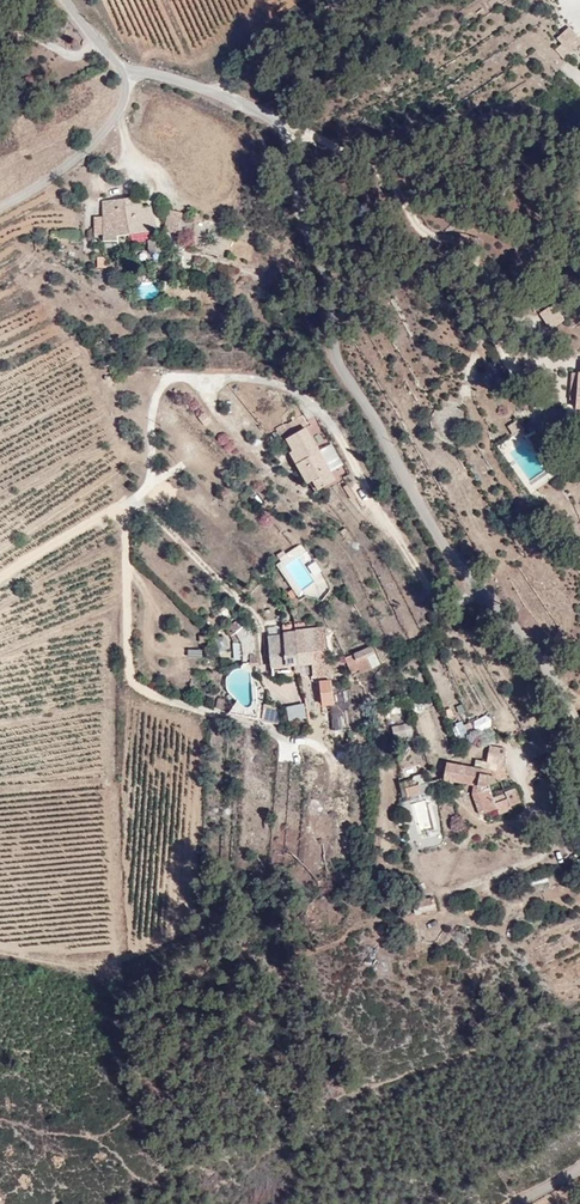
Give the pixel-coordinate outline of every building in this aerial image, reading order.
[(576,34),(564,21),(550,35),(562,47),(576,34)] [(155,195),(104,200),(110,240),(160,228),(155,195)] [(169,210),(164,229),(177,233),(182,214),(169,210)] [(571,300),(555,305),(562,324),(577,319),(571,300)] [(549,423),(549,410),(536,410),(535,423),(549,423)] [(309,430),(311,429),(301,413),(276,429),(283,441),(306,426),(309,430)] [(517,420),(507,426),(514,437),(524,431),(517,420)] [(356,485),(323,426),(292,451),(330,498),(356,485)] [(528,493),(552,478),(528,438),(518,444),(514,437),(499,446),(528,493)] [(292,600),(326,591),(318,560),(310,562),(305,544),(278,552),(292,600)] [(343,677),(335,621),(275,635),(287,686),(343,677)] [(353,677),(379,663),(370,645),(344,658),(353,677)] [(201,648),(187,650),(187,658),(202,657),(201,648)] [(289,723),(307,720),(304,704),(286,707),(289,723)] [(332,729),(346,728),(344,705),(329,706),(332,729)] [(264,720),(279,721),(280,708),(264,707),(264,720)] [(413,735),(410,722),(391,727),(395,740),(413,735)] [(515,739),(462,758),(461,782),(492,824),(527,807),(515,739)] [(402,799),(424,795),(418,765),(403,768),(405,780),(399,782),(402,799)] [(415,912),(436,911),(436,898),(414,900),(415,912)]
